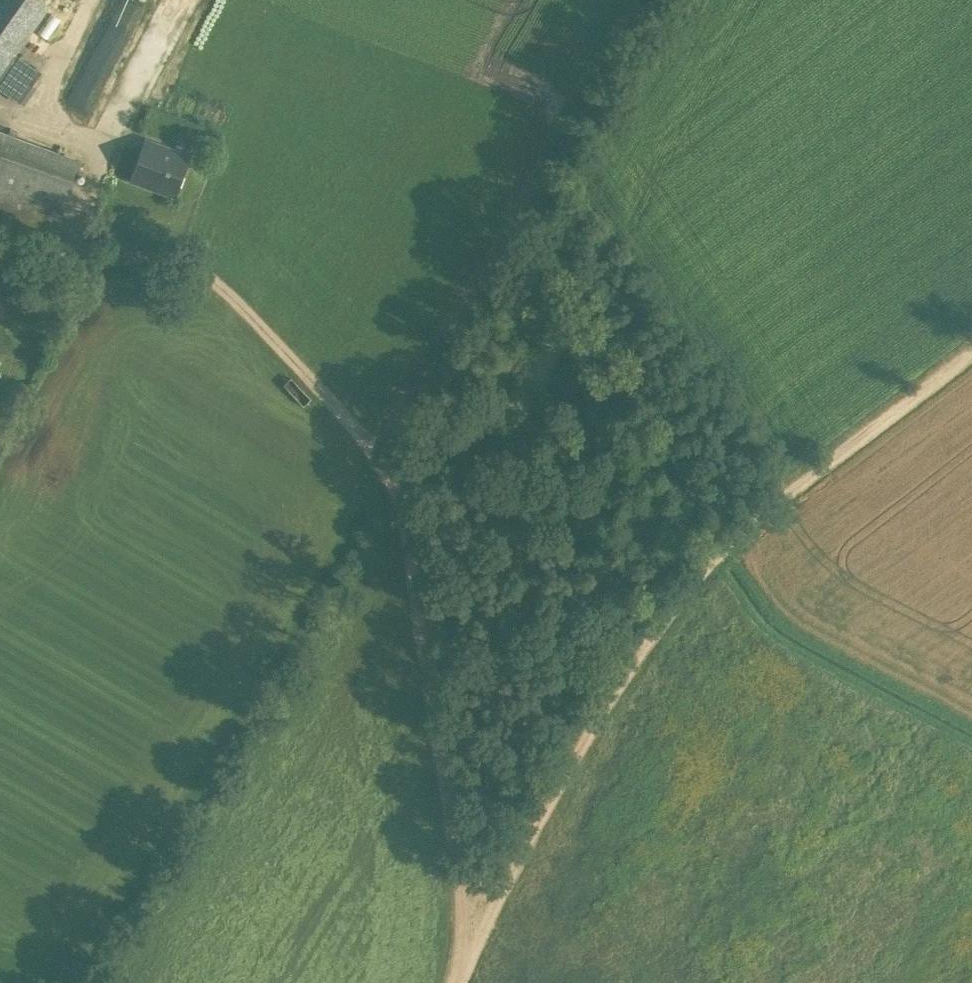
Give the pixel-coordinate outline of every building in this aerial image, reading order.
[(21,102),(37,78),(42,71),(41,71),(12,51),(28,28),(50,44),(79,0),(0,0),(0,90),(20,103),(21,102)] [(55,233),(83,161),(0,130),(0,213),(55,233)] [(149,153),(143,151),(133,180),(163,191),(166,182),(179,187),(188,163),(166,154),(168,148),(153,142),(149,153)]
